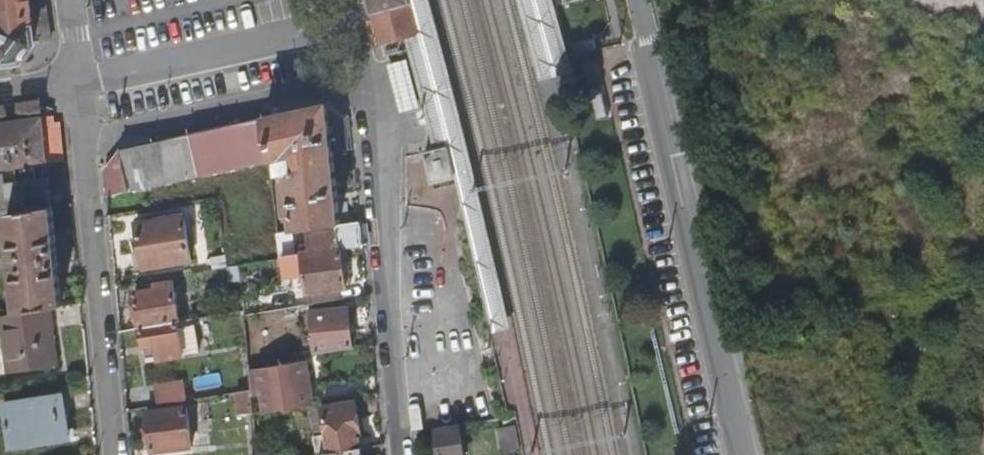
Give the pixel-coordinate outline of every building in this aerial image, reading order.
[(25,61),(37,43),(36,38),(52,37),(48,0),(0,0),(0,65),(25,61)] [(374,15),(383,46),(406,40),(417,37),(408,5),(407,0),(370,0),(374,15)] [(513,331),(457,98),(430,0),(407,0),(408,5),(417,37),(406,40),(410,51),(432,125),(439,149),(450,146),(459,180),(469,227),(493,335),(513,331)] [(540,80),(561,74),(570,72),(575,70),(557,6),(556,0),(517,0),(540,80)] [(407,61),(388,66),(401,114),(420,109),(407,61)] [(350,150),(346,118),(332,107),(265,121),(274,161),(289,158),(292,173),(301,216),(307,215),(310,231),(315,231),(344,226),(336,151),(350,150)] [(44,119),(0,125),(0,172),(49,165),(44,119)] [(274,161),(265,121),(123,151),(106,169),(108,196),(274,161)] [(459,180),(450,146),(439,149),(426,152),(434,186),(459,180)] [(277,177),(292,173),(289,158),(274,161),(277,177)] [(0,177),(0,217),(9,215),(54,209),(50,179),(18,182),(20,197),(8,199),(6,176),(0,177)] [(64,308),(54,209),(9,215),(19,315),(52,310),(64,308)] [(187,215),(138,223),(146,270),(194,262),(187,215)] [(364,246),(362,223),(344,226),(315,231),(319,253),(343,250),(364,246)] [(349,289),(343,250),(319,253),(304,256),(311,295),(349,289)] [(242,266),(232,268),(233,280),(243,279),(242,266)] [(136,293),(142,328),(183,321),(176,281),(154,285),(155,290),(136,293)] [(300,307),(283,310),(285,322),(302,319),(300,307)] [(19,315),(2,318),(10,376),(61,368),(52,310),(19,315)] [(322,353),(358,347),(352,310),(309,317),(310,325),(317,323),(322,353)] [(142,328),(141,328),(147,361),(203,351),(197,318),(183,321),(142,328)] [(308,360),(251,370),(253,390),(254,394),(264,392),(267,413),(316,404),(308,360)] [(155,388),(159,406),(187,401),(182,383),(155,388)] [(256,411),(254,394),(253,390),(238,392),(240,413),(256,411)] [(66,397),(6,406),(13,449),(56,442),(55,435),(72,433),(66,397)] [(330,453),(365,447),(358,402),(323,407),(330,453)] [(192,410),(150,414),(155,453),(195,449),(192,410)] [(514,416),(505,417),(506,429),(500,430),(503,450),(519,448),(514,416)] [(461,425),(436,429),(440,454),(466,454),(461,425)]
